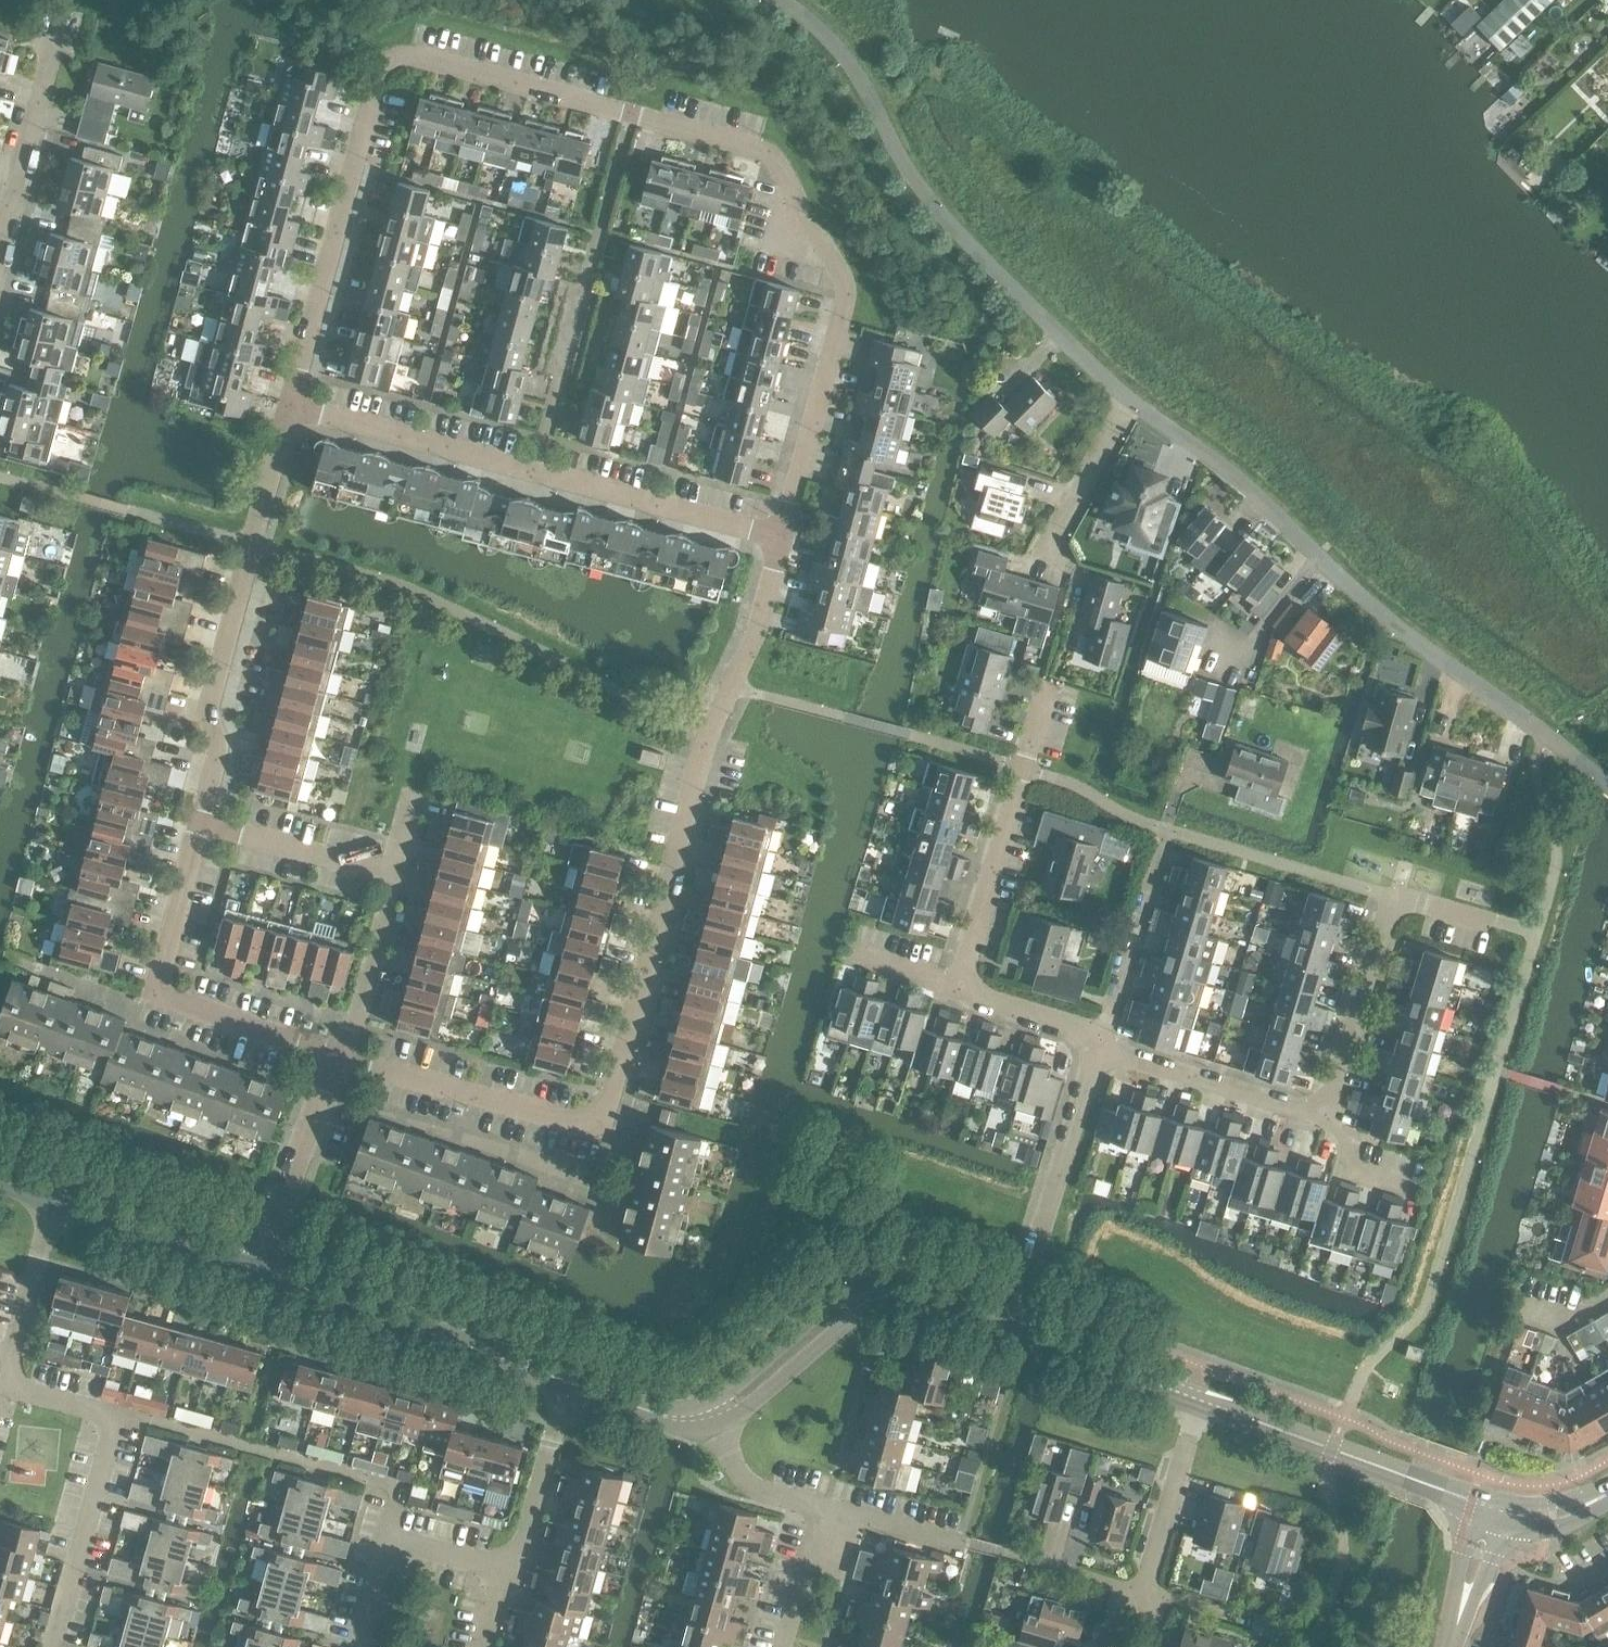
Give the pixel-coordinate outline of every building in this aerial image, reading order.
[(1478,26),(1500,49),(1551,0),(1504,0),(1478,26)] [(7,73),(13,52),(6,51),(8,46),(9,40),(0,37),(0,71),(7,73)] [(89,93),(85,106),(91,107),(88,116),(106,121),(106,119),(111,99),(132,104),(128,119),(146,123),(149,109),(150,109),(151,108),(148,107),(156,79),(99,64),(92,92),(87,91),(87,92),(89,93)] [(286,75),(279,99),(317,109),(321,95),(333,99),(340,75),(308,66),(300,64),(296,65),(291,67),(289,69),(287,72),(286,75)] [(248,79),(245,90),(259,94),(262,83),(248,79)] [(1515,84),(1502,96),(1511,105),(1524,93),(1515,84)] [(438,136),(448,97),(432,93),(430,99),(421,97),(410,141),(420,144),(424,132),(438,136)] [(459,154),(470,110),(463,108),(465,102),(448,97),(438,136),(452,139),(449,152),(459,154)] [(313,123),(317,109),(279,99),(273,123),(323,137),(326,127),(313,123)] [(482,161),(496,110),(479,106),(478,112),(470,110),(459,154),(482,161)] [(506,167),(518,123),(520,117),(496,110),(482,161),(506,167)] [(533,161),(544,123),(527,119),(525,125),(518,123),(506,167),(516,170),(519,157),(533,161)] [(320,147),(323,137),(273,123),(266,147),(304,157),(308,143),(320,147)] [(566,136),(565,136),(559,134),(560,128),(544,123),(533,161),(548,165),(545,177),(554,180),(566,136)] [(326,127),(323,137),(333,139),(335,140),(337,130),(326,127)] [(567,129),(565,136),(566,136),(554,180),(579,186),(591,143),(583,140),(584,134),(567,129)] [(106,143),(108,133),(100,130),(97,141),(106,143)] [(323,137),(320,147),(330,149),(333,139),(323,137)] [(124,156),(96,148),(89,146),(85,160),(72,157),(65,182),(107,193),(113,169),(120,171),(124,156)] [(300,171),(304,157),(266,147),(260,171),(310,185),(313,175),(300,171)] [(653,159),(641,203),(652,206),(666,210),(670,198),(680,160),(663,155),(662,162),(653,159)] [(159,160),(155,177),(168,180),(172,163),(159,160)] [(690,216),(702,172),(695,170),(696,164),(680,160),(670,198),(684,202),(681,214),(690,216)] [(426,182),(428,172),(415,168),(412,178),(426,182)] [(717,211),(728,172),(711,168),(709,174),(702,172),(690,216),(700,219),(703,207),(717,211)] [(309,189),(310,185),(260,171),(253,195),(291,205),(295,191),(308,194),(309,189)] [(441,175),(428,172),(426,182),(439,185),(441,175)] [(739,229),(751,186),(743,183),(744,177),(728,172),(717,211),(732,214),(728,227),(739,229)] [(473,194),(476,184),(463,181),(460,191),(473,194)] [(107,193),(65,182),(58,206),(79,212),(76,225),(103,232),(107,218),(101,216),(107,193)] [(431,190),(399,182),(392,207),(424,215),(431,190)] [(489,188),(476,184),(473,194),(487,198),(489,188)] [(309,189),(308,194),(317,197),(319,188),(310,186),(309,189)] [(521,207),(524,197),(511,194),(508,204),(521,207)] [(287,219),(291,205),(253,195),(247,220),(249,221),(246,233),(294,246),(300,222),(287,219)] [(537,201),(524,197),(521,207),(534,211),(537,201)] [(487,232),(493,207),(484,204),(477,229),(487,232)] [(548,204),(545,214),(558,217),(561,207),(548,204)] [(436,218),(424,215),(392,207),(386,231),(430,242),(436,218)] [(470,227),(474,214),(464,212),(460,225),(470,227)] [(561,252),(568,227),(526,216),(519,241),(561,252)] [(42,240),(38,255),(87,268),(97,271),(103,248),(99,247),(103,232),(76,225),(72,238),(51,232),(49,242),(42,240)] [(467,241),(470,227),(460,225),(457,238),(467,241)] [(483,245),(487,232),(477,229),(473,242),(483,245)] [(657,244),(660,234),(647,230),(644,240),(657,244)] [(430,242),(386,231),(379,254),(423,266),(430,242)] [(287,269),(294,246),(246,233),(243,246),(240,245),(233,270),(271,280),(275,266),(287,269)] [(673,238),(660,234),(657,244),(670,247),(673,238)] [(555,277),(561,252),(519,241),(513,265),(515,265),(515,264),(524,266),(523,268),(547,274),(546,275),(555,277)] [(705,257),(708,247),(694,243),(692,253),(705,257)] [(137,244),(134,257),(147,260),(151,247),(137,244)] [(630,244),(624,269),(670,281),(673,271),(669,269),(673,255),(662,253),(630,244)] [(721,250),(708,247),(705,257),(718,260),(721,250)] [(196,248),(193,259),(204,262),(207,251),(196,248)] [(423,266),(379,254),(373,278),(405,287),(417,290),(423,266)] [(38,255),(34,270),(41,272),(38,282),(53,286),(50,298),(56,300),(83,308),(89,309),(93,296),(99,272),(97,271),(87,268),(38,255)] [(457,275),(461,262),(451,260),(447,273),(457,275)] [(477,267),(467,264),(464,277),(474,280),(477,267)] [(540,298),(546,275),(547,274),(523,268),(524,266),(515,264),(515,265),(508,289),(540,298)] [(670,281),(624,269),(617,294),(625,297),(626,295),(649,302),(649,300),(659,303),(663,288),(668,289),(670,281)] [(267,294),(271,280),(233,270),(227,294),(277,307),(280,297),(267,294)] [(454,289),(457,275),(447,273),(444,286),(454,289)] [(708,292),(712,279),(702,276),(698,289),(708,292)] [(470,293),(474,280),(464,277),(460,290),(470,293)] [(405,287),(373,278),(366,302),(398,311),(405,287)] [(793,315),(800,290),(756,278),(749,303),(793,315)] [(729,283),(719,281),(715,294),(725,296),(729,283)] [(534,322),(540,298),(508,289),(502,313),(534,322)] [(705,305),(708,292),(698,289),(695,302),(705,305)] [(275,317),(277,307),(227,294),(220,318),(258,328),(262,314),(275,317)] [(722,310),(725,296),(715,294),(712,307),(722,310)] [(626,295),(625,297),(619,319),(661,330),(667,305),(659,303),(649,300),(649,302),(626,295)] [(280,297),(277,307),(290,311),(293,301),(280,297)] [(22,316),(18,331),(79,347),(86,322),(89,309),(83,308),(56,300),(52,313),(31,308),(25,306),(22,316)] [(410,314),(398,311),(366,302),(360,326),(404,338),(410,314)] [(787,339),(793,315),(749,303),(743,327),(787,339)] [(277,307),(275,317),(288,320),(290,311),(277,307)] [(444,323),(448,310),(438,307),(434,321),(444,323)] [(465,315),(455,312),(451,325),(461,328),(465,315)] [(527,346),(534,322),(502,313),(495,337),(527,346)] [(254,342),(258,328),(220,318),(214,341),(264,355),(267,345),(254,342)] [(661,330),(619,319),(613,343),(655,354),(661,330)] [(441,336),(444,323),(434,321),(431,334),(441,336)] [(695,340),(699,326),(689,324),(685,337),(695,340)] [(457,341),(461,328),(451,325),(448,338),(457,341)] [(404,338),(360,326),(353,350),(398,362),(404,338)] [(780,362),(787,339),(743,327),(737,351),(780,362)] [(724,333),(716,331),(706,328),(702,341),(712,344),(721,346),(724,333)] [(79,347),(18,331),(14,346),(20,348),(18,357),(39,363),(35,376),(62,383),(69,385),(79,347)] [(521,368),(527,346),(495,337),(489,362),(497,364),(497,363),(521,369),(521,368)] [(692,353),(695,340),(685,337),(682,350),(692,353)] [(201,338),(195,362),(245,376),(249,361),(275,368),(277,358),(264,355),(214,341),(201,338)] [(880,366),(877,380),(914,390),(921,366),(918,365),(922,352),(874,339),(868,363),(880,366)] [(94,341),(92,352),(110,355),(112,345),(94,341)] [(709,357),(712,344),(702,341),(699,355),(709,357)] [(655,354),(613,343),(606,367),(648,378),(655,354)] [(398,362),(353,350),(347,375),(378,383),(377,388),(390,392),(398,362)] [(774,386),(780,362),(737,351),(730,375),(774,386)] [(431,371),(435,358),(425,355),(422,368),(431,371)] [(452,362),(442,360),(438,373),(448,375),(452,362)] [(193,362),(187,385),(193,387),(189,401),(248,417),(254,393),(242,390),(245,376),(195,362),(193,362)] [(530,370),(521,368),(521,369),(497,363),(497,364),(489,362),(483,385),(523,396),(530,370)] [(606,367),(600,389),(600,391),(623,397),(623,398),(636,402),(644,404),(651,379),(648,378),(606,367)] [(428,384),(431,371),(422,368),(418,382),(428,384)] [(683,387),(686,374),(676,372),(673,385),(683,387)] [(445,389),(448,375),(438,373),(435,386),(445,389)] [(767,410),(774,386),(730,375),(724,399),(736,402),(767,410)] [(62,383),(35,376),(32,389),(11,383),(8,393),(2,391),(0,398),(0,407),(59,423),(69,385),(62,383)] [(703,379),(693,376),(689,389),(699,392),(703,379)] [(993,394),(973,414),(995,435),(1013,416),(1029,431),(1059,401),(1033,376),(1004,406),(993,394)] [(914,390),(877,380),(873,394),(860,391),(858,401),(908,414),(914,390)] [(516,421),(523,396),(483,385),(481,392),(477,391),(471,413),(484,417),(485,412),(516,421)] [(679,401),(683,387),(673,385),(669,398),(679,401)] [(600,391),(600,389),(592,387),(585,412),(630,424),(636,402),(623,398),(623,397),(600,391)] [(689,389),(686,402),(696,405),(696,404),(699,392),(689,389)] [(94,392),(91,404),(109,409),(112,397),(94,392)] [(699,392),(696,404),(704,406),(707,394),(699,392)] [(908,414),(858,401),(855,411),(868,414),(864,428),(902,438),(908,414)] [(761,434),(767,410),(736,402),(729,426),(761,434)] [(0,407),(0,423),(0,433),(13,437),(9,451),(48,461),(59,423),(0,407)] [(585,412),(578,437),(610,446),(608,451),(618,453),(626,423),(585,412)] [(670,435),(673,422),(663,419),(660,433),(670,435)] [(755,458),(761,434),(729,426),(717,422),(711,446),(723,449),(755,458)] [(690,427),(680,424),(677,437),(686,440),(690,427)] [(895,463),(902,438),(864,428),(860,442),(847,439),(841,462),(873,471),(877,458),(895,463)] [(662,465),(670,435),(660,433),(656,446),(652,445),(647,461),(662,465)] [(339,496),(351,450),(343,447),(341,445),(338,443),(336,442),(333,440),(330,439),(326,438),(324,437),(322,437),(320,438),(319,439),(317,441),(316,443),(315,446),(316,449),(318,452),(320,453),(323,454),(314,489),(339,496)] [(683,453),(686,440),(677,437),(673,450),(683,453)] [(748,483),(755,458),(723,449),(716,475),(748,483)] [(364,503),(377,456),(378,451),(377,451),(373,451),(370,451),(367,451),(364,452),(361,452),(351,450),(339,496),(364,503)] [(390,509),(402,463),(393,461),(391,459),(389,457),(386,455),(384,453),(381,452),(378,451),(377,456),(364,503),(390,509)] [(966,453),(963,462),(978,466),(981,458),(966,453)] [(59,458),(56,471),(68,474),(71,461),(59,458)] [(896,477),(873,471),(841,462),(835,486),(847,489),(844,503),(881,513),(888,489),(892,490),(896,477)] [(415,516),(427,470),(429,465),(427,465),(424,464),(421,464),(418,465),(415,465),(411,466),(402,463),(390,509),(415,516)] [(1027,493),(1023,492),(1028,477),(982,463),(976,485),(984,487),(980,500),(984,501),(981,511),(977,510),(972,526),(1003,535),(1007,522),(1021,527),(1028,503),(1024,502),(1027,493)] [(1118,482),(1108,509),(1120,514),(1117,524),(1149,535),(1144,549),(1162,556),(1176,514),(1161,508),(1165,494),(1160,492),(1165,476),(1131,464),(1125,484),(1118,482)] [(440,523),(453,477),(444,474),(442,472),(439,470),(437,469),(434,467),(431,466),(429,465),(427,470),(415,516),(440,523)] [(466,530),(478,484),(479,484),(480,480),(481,481),(481,479),(477,478),(474,478),(471,478),(468,478),(465,479),(462,479),(453,477),(440,523),(466,530)] [(491,537),(502,496),(492,493),(490,491),(487,489),(485,487),(482,485),(479,484),(478,484),(466,530),(491,537)] [(36,514),(40,500),(25,496),(21,510),(36,514)] [(517,543),(528,502),(529,497),(527,497),(524,497),(521,497),(518,497),(514,497),(511,498),(502,496),(491,537),(517,543)] [(542,550),(553,509),(544,507),(541,505),(539,503),(536,501),(534,499),(531,498),(529,497),(528,502),(517,543),(542,550)] [(881,513),(844,503),(840,517),(827,514),(825,524),(875,537),(881,513)] [(1191,560),(1202,569),(1221,546),(1210,538),(1225,520),(1205,504),(1177,538),(1197,554),(1191,560)] [(593,564),(605,518),(596,515),(594,513),(591,511),(589,509),(586,508),(583,507),(579,505),(579,507),(578,511),(580,511),(567,557),(593,564)] [(567,557),(580,511),(578,511),(575,510),(572,510),(569,511),(566,511),(563,512),(553,509),(542,550),(567,557)] [(13,552),(25,555),(31,535),(35,521),(20,517),(19,519),(0,514),(0,549),(13,552)] [(618,571),(630,525),(632,520),(629,519),(626,519),(623,519),(617,519),(614,520),(605,518),(593,564),(618,571)] [(643,577),(656,531),(646,529),(644,527),(642,525),(639,523),(636,521),(634,520),(632,520),(630,525),(618,571),(643,577)] [(875,537),(825,524),(822,533),(835,537),(831,551),(869,561),(875,537)] [(669,584),(681,538),(683,533),(680,533),(677,532),(674,532),(670,532),(667,533),(664,534),(656,531),(643,577),(669,584)] [(694,591),(707,545),(697,542),(694,540),(692,538),(689,536),(687,535),(684,534),(683,533),(681,538),(669,584),(694,591)] [(1231,554),(1221,546),(1202,569),(1213,578),(1219,571),(1237,586),(1264,552),(1245,536),(1231,554)] [(145,554),(140,574),(180,584),(185,564),(203,569),(207,554),(143,537),(139,553),(145,554)] [(736,548),(734,547),(730,546),(727,546),(724,546),(721,546),(718,546),(715,547),(707,545),(694,591),(719,598),(729,563),(732,564),(735,564),(737,562),(739,560),(740,557),(740,554),(740,552),(739,550),(738,549),(736,548)] [(1147,558),(1148,555),(1124,548),(1117,571),(1141,578),(1147,558)] [(13,552),(0,549),(0,583),(17,587),(25,555),(13,552)] [(979,550),(973,572),(988,576),(980,602),(1002,609),(1001,611),(1018,616),(1018,613),(1020,614),(1015,631),(1045,639),(1050,623),(1060,587),(1005,571),(1009,559),(979,550)] [(869,561),(831,551),(827,565),(814,562),(812,571),(862,585),(869,561)] [(1284,567),(1264,552),(1237,586),(1256,602),(1251,608),(1261,617),(1280,594),(1269,585),(1284,567)] [(55,564),(53,572),(61,575),(64,566),(55,564)] [(875,588),(862,585),(812,571),(809,581),(822,585),(818,599),(856,609),(868,612),(875,588)] [(174,604),(180,584),(140,574),(135,591),(128,589),(124,606),(188,623),(192,609),(174,604)] [(1130,624),(1113,619),(1124,583),(1095,574),(1082,619),(1094,623),(1085,656),(1116,665),(1124,638),(1126,639),(1130,624)] [(1182,577),(1175,585),(1184,593),(1191,584),(1182,577)] [(17,587),(0,583),(0,599),(1,595),(14,598),(17,587)] [(1193,584),(1185,594),(1194,601),(1202,592),(1193,584)] [(931,588),(927,607),(940,610),(944,590),(931,588)] [(307,606),(304,618),(344,628),(350,606),(303,593),(302,594),(290,591),(288,600),(300,603),(300,604),(307,606)] [(849,634),(856,609),(818,599),(814,613),(802,609),(795,633),(827,642),(831,629),(849,634)] [(1291,602),(1275,623),(1285,632),(1302,610),(1291,602)] [(184,638),(188,623),(124,606),(120,621),(126,623),(121,642),(161,653),(166,633),(184,638)] [(1308,656),(1320,665),(1342,636),(1331,627),(1333,625),(1330,622),(1322,615),(1321,616),(1310,608),(1289,636),(1310,652),(1308,656)] [(1192,670),(1208,625),(1163,610),(1148,655),(1192,670)] [(0,616),(0,649),(8,618),(0,616)] [(344,628),(304,618),(301,629),(294,627),(293,628),(281,625),(279,634),(338,650),(344,628)] [(1247,618),(1240,627),(1249,633),(1256,624),(1247,618)] [(1014,657),(1008,655),(1014,637),(980,627),(974,645),(969,644),(957,685),(963,686),(957,708),(963,710),(959,724),(985,732),(998,687),(1005,689),(1014,657)] [(375,629),(373,636),(388,641),(390,633),(375,629)] [(338,650),(279,634),(277,642),(289,646),(288,647),(296,648),(292,660),(333,671),(338,650)] [(1284,639),(1271,636),(1267,653),(1279,656),(1284,639)] [(156,673),(161,653),(121,642),(116,662),(109,660),(105,675),(170,692),(174,678),(156,673)] [(333,671),(292,660),(287,682),(327,693),(333,671)] [(270,668),(267,677),(281,680),(283,671),(270,668)] [(166,707),(170,692),(105,675),(101,689),(98,688),(92,709),(102,712),(103,711),(142,722),(148,702),(166,707)] [(287,682),(281,680),(267,677),(265,685),(284,690),(281,703),(321,714),(327,693),(287,682)] [(1236,690),(1219,685),(1208,719),(1225,724),(1236,690)] [(1402,756),(1408,734),(1405,734),(1416,697),(1410,695),(1411,693),(1391,687),(1390,690),(1384,688),(1379,706),(1369,703),(1362,728),(1372,731),(1368,746),(1402,756)] [(367,692),(365,702),(371,703),(373,694),(367,692)] [(321,714),(281,703),(278,716),(258,711),(256,719),(316,735),(321,714)] [(137,742),(142,722),(103,711),(102,712),(97,730),(91,729),(87,744),(102,748),(108,750),(108,749),(151,761),(151,760),(155,746),(137,742)] [(316,735),(256,719),(254,728),(273,733),(270,746),(310,757),(316,735)] [(1236,798),(1235,799),(1279,814),(1285,798),(1276,795),(1288,761),(1238,743),(1225,779),(1250,787),(1245,801),(1236,798)] [(1432,802),(1454,809),(1470,756),(1447,750),(1434,747),(1435,744),(1434,743),(1419,792),(1434,796),(1432,802)] [(346,745),(341,764),(355,767),(360,748),(346,745)] [(310,757),(270,746),(266,759),(247,753),(245,762),(304,778),(310,757)] [(173,766),(151,760),(151,761),(108,749),(108,750),(102,748),(93,782),(106,786),(145,796),(151,777),(169,781),(173,766)] [(55,754),(51,771),(63,774),(67,757),(55,754)] [(1493,763),(1470,756),(1454,809),(1476,815),(1478,809),(1493,813),(1507,765),(1506,764),(1505,767),(1492,764),(1493,763)] [(990,778),(941,763),(931,760),(924,784),(934,787),(968,797),(971,785),(986,790),(990,778)] [(304,778),(245,762),(242,771),(262,776),(258,790),(290,798),(298,800),(304,778)] [(1413,771),(1398,767),(1391,792),(1406,796),(1413,771)] [(6,786),(10,771),(0,768),(0,785),(6,786)] [(343,781),(341,788),(347,790),(349,783),(343,781)] [(140,816),(145,796),(106,786),(100,805),(94,803),(90,818),(154,836),(158,821),(140,816)] [(964,809),(968,797),(934,787),(927,809),(976,824),(979,813),(964,809)] [(1352,788),(1349,800),(1364,804),(1367,791),(1352,788)] [(290,798),(288,807),(299,810),(301,801),(298,800),(290,798)] [(430,827),(444,831),(450,833),(490,843),(500,846),(505,830),(507,828),(510,819),(507,814),(469,804),(467,813),(456,810),(452,824),(433,819),(430,827)] [(916,806),(909,829),(921,832),(954,842),(958,830),(973,835),(976,824),(927,809),(916,806)] [(40,807),(38,814),(50,817),(52,810),(40,807)] [(1099,853),(1107,829),(1045,810),(1036,838),(1058,844),(1045,887),(1079,897),(1093,851),(1099,853)] [(722,837),(728,839),(769,850),(777,818),(760,813),(758,822),(734,816),(731,830),(711,825),(709,834),(722,837)] [(150,850),(154,836),(90,818),(86,834),(92,835),(87,854),(127,865),(132,845),(150,850)] [(887,821),(883,834),(895,837),(899,824),(887,821)] [(442,839),(444,831),(430,827),(428,836),(442,839)] [(546,828),(543,839),(555,842),(558,831),(546,828)] [(37,831),(35,841),(45,844),(47,833),(37,831)] [(951,854),(954,842),(921,832),(914,854),(962,869),(966,858),(951,854)] [(490,843),(450,833),(444,854),(484,865),(490,843)] [(720,846),(722,837),(709,834),(707,842),(720,846)] [(1133,837),(1126,861),(1138,864),(1145,840),(1133,837)] [(1486,837),(1481,853),(1495,857),(1499,841),(1486,837)] [(769,850),(728,839),(723,860),(763,871),(769,850)] [(574,842),(568,864),(579,867),(619,878),(625,855),(585,845),(574,842)] [(122,885),(127,865),(87,854),(82,874),(75,872),(71,887),(136,904),(140,890),(122,885)] [(478,886),(484,865),(444,854),(441,867),(421,861),(419,870),(478,886)] [(959,880),(962,869),(914,854),(907,877),(941,887),(944,875),(959,880)] [(1175,865),(1172,875),(1221,890),(1228,866),(1194,856),(1190,869),(1175,865)] [(966,858),(962,869),(968,871),(971,860),(966,858)] [(763,871),(723,860),(717,881),(757,892),(763,871)] [(613,899),(619,878),(579,867),(573,889),(613,899)] [(700,868),(698,876),(711,880),(713,871),(700,868)] [(473,907),(478,886),(419,870),(417,879),(436,884),(432,897),(473,907)] [(627,871),(625,880),(638,883),(641,875),(627,871)] [(515,873),(510,895),(523,897),(528,876),(515,873)] [(1221,890),(1172,875),(1169,886),(1184,890),(1180,902),(1214,912),(1221,890)] [(709,889),(711,880),(698,876),(695,885),(709,889)] [(937,899),(941,887),(907,877),(900,899),(949,914),(952,903),(937,899)] [(636,892),(638,883),(625,880),(623,888),(636,892)] [(757,892),(717,881),(711,903),(751,914),(757,892)] [(1270,881),(1264,902),(1281,907),(1283,900),(1287,886),(1270,881)] [(132,919),(136,904),(71,887),(67,902),(74,904),(68,923),(108,934),(114,914),(132,919)] [(608,921),(613,899),(573,889),(567,910),(608,921)] [(1252,889),(1250,896),(1262,900),(1265,892),(1252,889)] [(1311,891),(1304,915),(1352,929),(1355,919),(1340,914),(1344,901),(1311,891)] [(949,914),(900,899),(888,895),(881,919),(927,933),(931,920),(946,924),(949,914)] [(410,904),(407,913),(421,917),(427,918),(467,929),(473,907),(432,897),(429,909),(410,904)] [(217,926),(213,938),(218,939),(216,948),(230,952),(224,971),(233,974),(249,914),(239,911),(242,901),(229,898),(228,902),(221,927),(217,926)] [(523,900),(518,920),(529,922),(534,903),(523,900)] [(1214,912),(1180,902),(1177,914),(1162,910),(1158,920),(1207,935),(1214,912)] [(751,914),(711,903),(705,924),(746,935),(751,914)] [(602,942),(608,921),(567,910),(562,931),(602,942)] [(688,910),(686,919),(700,923),(702,914),(688,910)] [(399,911),(397,919),(405,921),(407,913),(399,911)] [(418,925),(421,917),(407,913),(405,921),(418,925)] [(260,960),(271,920),(249,914),(233,974),(242,976),(247,957),(260,960)] [(616,914),(614,922),(627,926),(629,917),(616,914)] [(949,914),(946,924),(951,926),(954,915),(949,914)] [(1349,940),(1352,929),(1304,915),(1297,937),(1331,947),(1334,936),(1349,940)] [(1088,971),(1059,962),(1069,926),(1036,916),(1022,963),(1043,969),(1042,974),(1039,973),(1034,988),(1079,1001),(1088,971)] [(461,951),(467,929),(427,918),(421,940),(461,951)] [(697,931),(700,923),(686,919),(684,928),(697,931)] [(1355,919),(1352,929),(1358,931),(1361,920),(1355,919)] [(271,920),(260,960),(272,964),(271,969),(280,972),(281,966),(292,926),(271,920)] [(518,920),(513,937),(527,940),(531,924),(518,920)] [(1220,939),(1207,935),(1158,920),(1155,931),(1170,935),(1167,947),(1213,961),(1220,939)] [(324,977),(335,937),(337,927),(316,921),(313,931),(303,972),(324,977)] [(625,934),(627,926),(614,922),(611,931),(625,934)] [(103,954),(108,934),(68,923),(63,943),(57,941),(52,957),(117,974),(121,958),(103,954)] [(746,935),(705,924),(700,946),(740,956),(746,935)] [(281,966),(280,972),(288,974),(290,968),(303,972),(313,931),(292,926),(281,966)] [(481,949),(483,930),(468,929),(466,948),(481,949)] [(596,964),(602,942),(562,931),(554,929),(548,951),(556,953),(596,964)] [(1352,929),(1349,940),(1355,942),(1358,931),(1352,929)] [(357,943),(335,937),(324,977),(346,984),(357,943)] [(1327,959),(1331,947),(1297,937),(1290,960),(1339,974),(1342,964),(1327,959)] [(461,952),(461,951),(421,940),(417,953),(398,947),(396,956),(409,960),(415,961),(455,972),(456,971),(463,969),(466,957),(461,952)] [(512,943),(510,953),(520,956),(523,945),(512,943)] [(753,960),(740,956),(700,946),(694,967),(734,978),(747,981),(753,960)] [(1148,955),(1145,965),(1206,984),(1213,961),(1167,947),(1163,959),(1148,955)] [(1407,958),(1404,968),(1452,983),(1459,959),(1426,949),(1422,962),(1407,958)] [(1255,950),(1247,960),(1254,966),(1263,956),(1255,950)] [(590,985),(596,964),(556,953),(550,975),(590,985)] [(677,953),(675,962),(688,966),(690,957),(677,953)] [(407,968),(409,960),(396,956),(393,965),(407,968)] [(1400,956),(1397,966),(1404,968),(1407,958),(1400,956)] [(604,957),(602,965),(615,969),(618,960),(604,957)] [(1336,985),(1339,974),(1290,960),(1283,982),(1317,992),(1321,980),(1336,985)] [(450,993),(455,972),(415,961),(409,983),(450,993)] [(686,974),(688,966),(675,962),(672,971),(686,974)] [(1342,964),(1339,974),(1344,976),(1348,965),(1342,964)] [(613,977),(615,969),(602,965),(600,974),(613,977)] [(1206,984),(1145,965),(1142,976),(1157,980),(1153,992),(1199,1006),(1206,984)] [(1397,966),(1394,977),(1400,979),(1404,968),(1397,966)] [(734,978),(694,967),(688,989),(728,1000),(734,978)] [(1445,1005),(1452,983),(1404,968),(1400,979),(1415,983),(1412,995),(1445,1005)] [(276,985),(280,972),(271,969),(267,983),(276,985)] [(1242,970),(1236,992),(1251,996),(1256,974),(1242,970)] [(288,974),(280,972),(276,985),(284,988),(288,974)] [(33,974),(29,985),(14,979),(0,1019),(0,1030),(107,1068),(103,1078),(271,1138),(289,1089),(123,1030),(127,1020),(70,999),(74,988),(52,980),(48,991),(37,988),(41,977),(33,974)] [(1339,974),(1336,985),(1341,987),(1344,976),(1339,974)] [(587,998),(590,985),(550,975),(544,996),(604,1012),(606,1003),(587,998)] [(849,1042),(869,978),(858,975),(854,990),(842,987),(827,1035),(849,1042)] [(871,1048),(885,1000),(875,997),(879,982),(869,978),(849,1042),(871,1048)] [(319,997),(322,983),(314,981),(310,994),(319,997)] [(1314,1004),(1317,992),(1283,982),(1277,1005),(1325,1019),(1329,1009),(1314,1004)] [(331,986),(322,983),(319,997),(327,999),(331,986)] [(457,995),(450,993),(409,983),(403,1004),(444,1015),(451,1017),(457,995)] [(896,1042),(911,991),(901,988),(896,1003),(885,1000),(871,1048),(892,1055),(896,1042)] [(728,1000),(688,989),(682,1010),(723,1021),(728,1000)] [(386,990),(384,999),(398,1002),(400,994),(386,990)] [(922,994),(911,991),(896,1042),(916,1049),(917,1049),(923,1028),(924,1028),(929,1013),(917,1009),(922,994)] [(1199,1006),(1153,992),(1150,1004),(1135,1000),(1131,1010),(1193,1029),(1199,1006)] [(1236,993),(1230,1014),(1243,1018),(1249,997),(1236,993)] [(1445,1005),(1412,995),(1408,1007),(1393,1002),(1390,1013),(1439,1028),(1445,1005)] [(601,1021),(604,1012),(544,996),(538,1017),(579,1028),(582,1015),(601,1021)] [(665,996),(663,1005),(676,1009),(679,1000),(665,996)] [(756,997),(754,1006),(763,1008),(765,999),(756,997)] [(395,1011),(398,1002),(384,999),(382,1007),(395,1011)] [(483,999),(479,1021),(491,1023),(495,1001),(483,999)] [(1387,1000),(1384,1011),(1390,1013),(1393,1002),(1387,1000)] [(444,1015),(403,1004),(397,1026),(438,1037),(444,1015)] [(674,1017),(676,1009),(663,1005),(661,1014),(674,1017)] [(1322,1030),(1325,1019),(1277,1005),(1270,1027),(1304,1037),(1307,1025),(1322,1030)] [(941,1007),(938,1016),(949,1019),(952,1010),(941,1007)] [(1329,1009),(1325,1019),(1331,1021),(1334,1010),(1329,1009)] [(723,1021),(682,1010),(677,1032),(717,1042),(723,1021)] [(952,1010),(949,1019),(960,1023),(962,1013),(952,1010)] [(1193,1029),(1131,1010),(1128,1021),(1143,1025),(1139,1038),(1161,1045),(1186,1052),(1193,1029)] [(1384,1011),(1380,1022),(1387,1024),(1390,1013),(1384,1011)] [(1439,1028),(1390,1013),(1387,1024),(1402,1028),(1398,1040),(1432,1050),(1439,1028)] [(933,1071),(949,1019),(938,1016),(934,1031),(924,1028),(923,1028),(917,1049),(916,1049),(911,1064),(933,1071)] [(573,1050),(579,1028),(538,1017),(533,1039),(573,1050)] [(955,1077),(966,1041),(955,1038),(960,1023),(949,1019),(933,1071),(955,1077)] [(1325,1019),(1322,1030),(1328,1031),(1331,1021),(1325,1019)] [(984,1020),(981,1029),(992,1032),(995,1023),(984,1020)] [(1211,1020),(1208,1032),(1221,1035),(1224,1024),(1211,1020)] [(1300,1049),(1304,1037),(1270,1027),(1263,1050),(1312,1064),(1315,1054),(1300,1049)] [(976,1083),(992,1032),(981,1029),(977,1044),(966,1041),(955,1077),(976,1083)] [(717,1042),(677,1032),(671,1053),(711,1064),(717,1042)] [(998,1090),(1008,1054),(998,1050),(1002,1036),(992,1032),(976,1083),(998,1090)] [(1222,1037),(1220,1043),(1231,1046),(1233,1041),(1222,1037)] [(567,1072),(573,1050),(533,1039),(527,1061),(567,1072)] [(654,1039),(652,1048),(665,1051),(667,1043),(654,1039)] [(1425,1073),(1432,1050),(1398,1040),(1395,1052),(1380,1047),(1377,1058),(1425,1073)] [(1019,1096),(1034,1045),(1024,1042),(1019,1057),(1008,1054),(998,1090),(1019,1096)] [(581,1043),(579,1051),(592,1055),(595,1046),(581,1043)] [(1045,1048),(1034,1045),(1019,1096),(1015,1109),(1050,1119),(1062,1079),(1049,1076),(1052,1067),(1040,1063),(1045,1048)] [(1373,1045),(1370,1056),(1377,1058),(1380,1047),(1373,1045)] [(1312,1064),(1263,1050),(1251,1046),(1244,1069),(1290,1083),(1294,1070),(1309,1075),(1312,1064)] [(663,1060),(665,1051),(652,1048),(649,1056),(663,1060)] [(590,1063),(592,1055),(579,1051),(577,1060),(590,1063)] [(711,1064),(671,1053),(665,1074),(705,1085),(711,1064)] [(1370,1056),(1367,1067),(1373,1069),(1377,1058),(1370,1056)] [(1419,1095),(1425,1073),(1377,1058),(1373,1069),(1388,1073),(1385,1085),(1419,1095)] [(1312,1064),(1309,1075),(1314,1076),(1318,1066),(1312,1064)] [(705,1085),(665,1074),(659,1097),(699,1108),(705,1085)] [(640,1091),(654,1094),(656,1085),(643,1082),(640,1091)] [(1412,1117),(1419,1095),(1385,1085),(1381,1097),(1366,1092),(1363,1103),(1412,1117)] [(1148,1089),(1146,1094),(1157,1097),(1159,1092),(1148,1089)] [(1360,1090),(1357,1101),(1363,1103),(1366,1092),(1360,1090)] [(1131,1145),(1146,1094),(1136,1091),(1131,1106),(1119,1102),(1117,1111),(1104,1107),(1096,1135),(1131,1145)] [(1152,1152),(1163,1115),(1152,1112),(1157,1097),(1146,1094),(1131,1145),(1152,1152)] [(1180,1098),(1178,1104),(1189,1107),(1191,1101),(1180,1098)] [(1357,1101),(1354,1112),(1360,1113),(1363,1103),(1357,1101)] [(1405,1141),(1412,1117),(1363,1103),(1360,1113),(1375,1118),(1371,1131),(1405,1141)] [(1173,1158),(1189,1107),(1178,1104),(1174,1119),(1163,1115),(1152,1152),(1173,1158)] [(1195,1165),(1205,1128),(1195,1125),(1199,1110),(1189,1107),(1173,1158),(1195,1165)] [(1601,1107),(1594,1133),(1607,1137),(1607,1109),(1601,1107)] [(663,1108),(662,1110),(659,1122),(675,1126),(679,1112),(663,1108)] [(1222,1111),(1221,1116),(1231,1120),(1233,1114),(1222,1111)] [(1233,1114),(1231,1120),(1242,1123),(1243,1117),(1233,1114)] [(1212,1183),(1231,1120),(1221,1116),(1216,1131),(1205,1128),(1195,1165),(1191,1177),(1212,1183)] [(539,1178),(370,1118),(353,1167),(519,1226),(515,1236),(573,1257),(590,1208),(535,1188),(539,1178)] [(1242,1123),(1231,1120),(1212,1183),(1232,1189),(1236,1177),(1237,1177),(1243,1157),(1244,1157),(1249,1141),(1237,1138),(1242,1123)] [(702,1138),(652,1125),(652,1124),(621,1240),(671,1253),(702,1138)] [(997,1131),(993,1146),(1003,1148),(1007,1134),(997,1131)] [(1594,1133),(1587,1156),(1607,1163),(1607,1137),(1594,1133)] [(1261,1135),(1258,1145),(1269,1148),(1272,1138),(1261,1135)] [(1250,1212),(1269,1148),(1258,1145),(1254,1160),(1244,1157),(1243,1157),(1237,1177),(1236,1177),(1232,1189),(1227,1205),(1250,1212)] [(1029,1146),(1024,1162),(1036,1166),(1041,1150),(1029,1146)] [(1271,1218),(1286,1169),(1275,1166),(1280,1151),(1269,1148),(1250,1212),(1271,1218)] [(1587,1156),(1580,1180),(1607,1188),(1607,1163),(1587,1156)] [(1293,1225),(1312,1161),(1301,1158),(1297,1173),(1286,1169),(1271,1218),(1293,1225)] [(1322,1164),(1312,1161),(1293,1225),(1313,1231),(1316,1218),(1317,1219),(1324,1198),(1325,1198),(1330,1183),(1318,1179),(1322,1164)] [(1086,1176),(1084,1185),(1092,1187),(1094,1178),(1086,1176)] [(1580,1180),(1572,1205),(1581,1208),(1607,1216),(1607,1188),(1580,1180)] [(1332,1249),(1350,1189),(1339,1186),(1334,1201),(1325,1198),(1324,1198),(1317,1219),(1316,1218),(1313,1231),(1309,1242),(1332,1249)] [(1353,1255),(1366,1210),(1356,1207),(1360,1192),(1350,1189),(1332,1249),(1353,1255)] [(1374,1261),(1392,1202),(1381,1199),(1377,1214),(1366,1210),(1353,1255),(1374,1261)] [(1403,1205),(1402,1205),(1392,1202),(1374,1261),(1397,1268),(1410,1223),(1398,1220),(1403,1205)] [(1581,1208),(1564,1262),(1602,1274),(1607,1254),(1607,1216),(1581,1208)] [(1201,1220),(1198,1235),(1217,1240),(1221,1225),(1201,1220)] [(14,1272),(0,1270),(0,1288),(12,1290),(14,1272)] [(72,1329),(86,1281),(62,1274),(49,1323),(72,1329)] [(95,1335),(108,1287),(86,1281),(72,1329),(95,1335)] [(1387,1282),(1381,1301),(1387,1302),(1394,1300),(1398,1286),(1387,1282)] [(132,1294),(108,1287),(95,1335),(117,1342),(120,1331),(121,1331),(125,1315),(126,1315),(132,1294)] [(148,1321),(126,1315),(125,1315),(121,1331),(120,1331),(117,1342),(114,1352),(138,1359),(148,1321)] [(160,1365),(171,1327),(148,1321),(138,1359),(160,1365)] [(1593,1341),(1584,1326),(1575,1331),(1584,1346),(1593,1341)] [(183,1371),(193,1333),(171,1327),(160,1365),(183,1371)] [(1541,1350),(1547,1333),(1537,1330),(1531,1347),(1541,1350)] [(1584,1346),(1575,1331),(1567,1336),(1576,1351),(1584,1346)] [(206,1377),(216,1340),(193,1333),(183,1371),(206,1377)] [(1550,1353),(1556,1337),(1547,1333),(1541,1350),(1550,1353)] [(228,1383),(239,1346),(216,1340),(206,1377),(228,1383)] [(1425,1348),(1409,1343),(1406,1356),(1421,1360),(1425,1348)] [(970,1359),(957,1355),(920,1345),(916,1358),(908,1356),(905,1366),(951,1379),(964,1382),(970,1359)] [(262,1352),(239,1346),(228,1383),(252,1390),(262,1352)] [(63,1363),(66,1353),(48,1349),(46,1358),(63,1363)] [(83,1358),(66,1353),(63,1363),(81,1368),(83,1358)] [(91,1370),(108,1375),(109,1375),(112,1366),(94,1361),(91,1370)] [(286,1368),(277,1397),(314,1407),(324,1369),(301,1363),(298,1371),(286,1368)] [(944,1403),(951,1379),(905,1366),(902,1377),(910,1379),(907,1390),(907,1391),(919,1394),(919,1396),(944,1403)] [(1509,1368),(1490,1419),(1512,1427),(1530,1379),(1531,1376),(1524,1373),(1509,1368)] [(1600,1373),(1604,1380),(1607,1387),(1607,1368),(1600,1373)] [(336,1413),(347,1376),(324,1369),(314,1407),(336,1413)] [(1604,1380),(1600,1373),(1580,1384),(1607,1429),(1607,1428),(1607,1387),(1604,1380)] [(359,1419),(369,1382),(347,1376),(336,1413),(359,1419)] [(984,1378),(981,1387),(999,1392),(1001,1383),(984,1378)] [(1533,1435),(1547,1398),(1551,1386),(1530,1379),(1512,1427),(1533,1435)] [(379,1436),(392,1388),(369,1382),(359,1419),(356,1430),(379,1436)] [(913,1417),(919,1396),(919,1394),(907,1391),(907,1390),(882,1383),(878,1396),(870,1394),(867,1405),(913,1417)] [(1571,1449),(1607,1429),(1580,1384),(1566,1392),(1567,1401),(1571,1449)] [(1571,1449),(1567,1401),(1566,1392),(1551,1386),(1547,1398),(1533,1435),(1571,1449)] [(123,1392),(105,1387),(103,1396),(121,1401),(123,1392)] [(996,1401),(999,1392),(981,1387),(979,1396),(996,1401)] [(404,1432),(415,1394),(392,1388),(379,1436),(401,1442),(404,1432)] [(427,1438),(437,1401),(415,1394),(404,1432),(427,1438)] [(149,1409),(151,1399),(134,1395),(131,1404),(149,1409)] [(169,1404),(151,1399),(149,1409),(166,1414),(169,1404)] [(454,1428),(455,1428),(461,1407),(437,1401),(427,1438),(424,1449),(446,1455),(447,1455),(454,1428)] [(907,1439),(913,1417),(867,1405),(865,1415),(873,1417),(869,1429),(907,1439)] [(194,1421),(196,1412),(179,1407),(176,1416),(194,1421)] [(214,1417),(196,1412),(194,1421),(211,1426),(214,1417)] [(221,1429),(240,1434),(242,1425),(224,1420),(221,1429)] [(971,1424),(969,1433),(986,1437),(989,1428),(971,1424)] [(464,1482),(477,1434),(455,1428),(454,1428),(447,1455),(446,1455),(440,1475),(464,1482)] [(900,1462),(907,1439),(869,1429),(866,1442),(858,1439),(855,1450),(900,1462)] [(984,1446),(986,1437),(969,1433),(966,1442),(984,1446)] [(1036,1433),(1028,1458),(1041,1462),(1049,1437),(1036,1433)] [(187,1479),(195,1447),(147,1434),(143,1450),(173,1458),(168,1474),(187,1479)] [(487,1488),(500,1440),(477,1434),(464,1482),(487,1488)] [(282,1435),(279,1444),(297,1449),(300,1440),(282,1435)] [(524,1447),(500,1440),(487,1488),(510,1495),(524,1447)] [(325,1457),(327,1448),(310,1443),(307,1452),(325,1457)] [(235,1458),(205,1450),(195,1447),(187,1479),(208,1485),(214,1464),(232,1469),(235,1458)] [(1059,1520),(1069,1489),(1080,1493),(1092,1453),(1071,1447),(1063,1474),(1043,1468),(1030,1512),(1059,1520)] [(345,1453),(327,1448),(325,1457),(342,1462),(345,1453)] [(913,1466),(900,1462),(855,1450),(852,1460),(860,1462),(856,1476),(906,1489),(913,1466)] [(969,1450),(968,1456),(980,1459),(982,1453),(969,1450)] [(963,1454),(959,1469),(976,1474),(980,1459),(968,1456),(963,1454)] [(370,1469),(373,1460),(355,1455),(353,1465),(370,1469)] [(390,1465),(373,1460),(370,1469),(388,1474),(390,1465)] [(1142,1466),(1139,1478),(1153,1483),(1157,1470),(1142,1466)] [(562,1475),(559,1485),(617,1501),(623,1477),(586,1467),(582,1480),(562,1475)] [(398,1477),(415,1482),(416,1482),(418,1473),(400,1468),(398,1477)] [(959,1469),(956,1478),(974,1483),(976,1474),(959,1469)] [(306,1512),(314,1480),(276,1470),(273,1480),(291,1485),(285,1506),(306,1512)] [(178,1510),(187,1479),(168,1474),(164,1489),(134,1481),(130,1497),(178,1510)] [(1082,1500),(1095,1504),(1096,1502),(1100,1503),(1090,1536),(1121,1545),(1134,1502),(1103,1493),(1102,1495),(1098,1494),(1102,1479),(1090,1475),(1082,1500)] [(971,1492),(974,1483),(956,1478),(954,1487),(971,1492)] [(203,1505),(208,1485),(187,1479),(178,1510),(217,1521),(220,1510),(203,1505)] [(330,1501),(360,1510),(364,1494),(314,1480),(306,1512),(325,1517),(330,1501)] [(1217,1484),(1214,1492),(1227,1496),(1230,1487),(1217,1484)] [(611,1523),(617,1501),(559,1485),(556,1495),(576,1500),(573,1513),(611,1523)] [(430,1499),(412,1494),(409,1503),(427,1508),(430,1499)] [(1210,1495),(1196,1540),(1240,1553),(1246,1532),(1236,1529),(1243,1504),(1210,1495)] [(455,1516),(458,1506),(440,1502),(438,1511),(455,1516)] [(720,1503),(714,1527),(772,1543),(774,1533),(754,1528),(758,1514),(720,1503)] [(297,1543),(306,1512),(285,1506),(279,1527),(262,1522),(259,1533),(262,1534),(297,1543)] [(475,1511),(458,1506),(455,1516),(473,1521),(475,1511)] [(1256,1561),(1271,1566),(1269,1574),(1287,1579),(1289,1571),(1293,1572),(1306,1530),(1269,1519),(1271,1512),(1259,1508),(1251,1533),(1263,1536),(1256,1561)] [(166,1554),(175,1523),(126,1509),(122,1525),(152,1533),(148,1549),(166,1554)] [(321,1533),(325,1517),(306,1512),(297,1543),(347,1557),(351,1541),(321,1533)] [(604,1546),(611,1523),(573,1513),(570,1525),(550,1520),(547,1530),(604,1546)] [(485,1514),(483,1523),(501,1528),(504,1519),(485,1514)] [(26,1577),(39,1531),(1,1520),(0,1524),(0,1570),(26,1577)] [(214,1533),(175,1523),(166,1554),(188,1560),(193,1539),(211,1544),(214,1533)] [(769,1554),(772,1543),(714,1527),(708,1550),(745,1560),(749,1548),(769,1554)] [(248,1529),(246,1534),(260,1539),(262,1534),(259,1533),(248,1529)] [(598,1568),(604,1546),(547,1530),(544,1540),(564,1546),(561,1558),(598,1568)] [(285,1587),(294,1556),(255,1545),(252,1556),(270,1561),(264,1581),(285,1587)] [(880,1557),(877,1568),(925,1581),(928,1568),(940,1571),(943,1560),(931,1557),(894,1547),(890,1560),(880,1557)] [(933,1548),(931,1557),(943,1560),(945,1552),(933,1548)] [(157,1585),(166,1554),(148,1549),(143,1565),(113,1556),(109,1572),(157,1585)] [(742,1573),(745,1560),(708,1550),(701,1573),(759,1589),(762,1578),(742,1573)] [(182,1581),(188,1560),(166,1554),(157,1585),(197,1596),(200,1585),(182,1581)] [(309,1577),(339,1585),(343,1569),(294,1556),(285,1587),(304,1592),(309,1577)] [(592,1591),(598,1568),(561,1558),(557,1570),(537,1565),(534,1575),(592,1591)] [(1204,1578),(1201,1592),(1227,1599),(1235,1571),(1217,1566),(1213,1580),(1204,1578)] [(925,1581),(877,1568),(874,1578),(884,1581),(881,1592),(881,1593),(913,1602),(912,1603),(929,1608),(932,1597),(921,1594),(925,1581)] [(0,1570),(0,1594),(10,1597),(9,1598),(19,1601),(26,1577),(0,1570)] [(756,1599),(759,1589),(701,1573),(695,1595),(733,1606),(736,1593),(756,1599)] [(592,1591),(534,1575),(531,1585),(551,1591),(548,1603),(576,1611),(575,1612),(585,1614),(592,1591)] [(276,1618),(285,1587),(264,1581),(259,1602),(241,1597),(238,1608),(276,1618)] [(114,1587),(105,1585),(101,1600),(109,1602),(114,1587)] [(1599,1591),(1607,1607),(1607,1585),(1599,1591)] [(326,1632),(330,1617),(300,1608),(304,1592),(285,1587),(276,1618),(326,1632)] [(1593,1626),(1579,1602),(1569,1599),(1571,1592),(1553,1587),(1551,1594),(1528,1588),(1547,1621),(1558,1624),(1559,1621),(1572,1624),(1571,1628),(1583,1631),(1593,1626)] [(1547,1621),(1528,1588),(1522,1610),(1514,1608),(1509,1626),(1517,1628),(1514,1638),(1536,1644),(1537,1644),(1540,1631),(1544,1632),(1547,1621)] [(906,1624),(912,1603),(913,1602),(881,1593),(881,1592),(875,1590),(872,1604),(852,1598),(849,1608),(906,1624)] [(147,1630),(156,1598),(129,1591),(125,1607),(131,1608),(127,1624),(147,1630)] [(1599,1591),(1579,1602),(1593,1626),(1600,1639),(1607,1635),(1606,1632),(1607,1631),(1607,1607),(1599,1591)] [(4,1619),(9,1598),(10,1597),(0,1594),(0,1618),(4,1619)] [(1046,1598),(1033,1594),(1019,1640),(1043,1646),(1053,1646),(1058,1633),(1066,1636),(1067,1631),(1080,1635),(1087,1610),(1046,1598)] [(729,1618),(733,1606),(695,1595),(689,1618),(747,1634),(749,1624),(729,1618)] [(193,1609),(156,1598),(147,1630),(167,1635),(173,1615),(190,1619),(193,1609)] [(548,1603),(538,1600),(534,1613),(514,1608),(512,1618),(569,1634),(579,1637),(585,1614),(575,1612),(576,1611),(548,1603)] [(906,1624),(849,1608),(846,1619),(866,1624),(863,1637),(900,1646),(906,1624)] [(986,1610),(981,1627),(997,1631),(1002,1615),(986,1610)] [(512,1618),(509,1628),(529,1634),(525,1646),(528,1646),(566,1646),(569,1634),(512,1618)] [(747,1634),(689,1618),(682,1641),(705,1646),(721,1646),(724,1639),(744,1644),(747,1634)] [(273,1631),(235,1621),(232,1631),(249,1636),(246,1646),(268,1646),(273,1631)] [(147,1630),(127,1624),(122,1640),(116,1638),(113,1646),(142,1646),(147,1630)] [(1231,1641),(1186,1628),(1180,1646),(1229,1646),(1231,1641)] [(167,1635),(147,1630),(142,1646),(164,1646),(167,1635)] [(273,1631),(268,1646),(296,1646),(299,1638),(273,1631)] [(92,1632),(88,1646),(97,1646),(101,1634),(92,1632)] [(863,1637),(860,1646),(900,1646),(863,1637)] [(1004,1646),(1038,1646),(1007,1637),(1004,1646)] [(1270,1646),(1288,1646),(1289,1642),(1272,1638),(1270,1646)] [(1537,1644),(1536,1644),(1514,1638),(1511,1646),(1548,1646),(1537,1644)]
